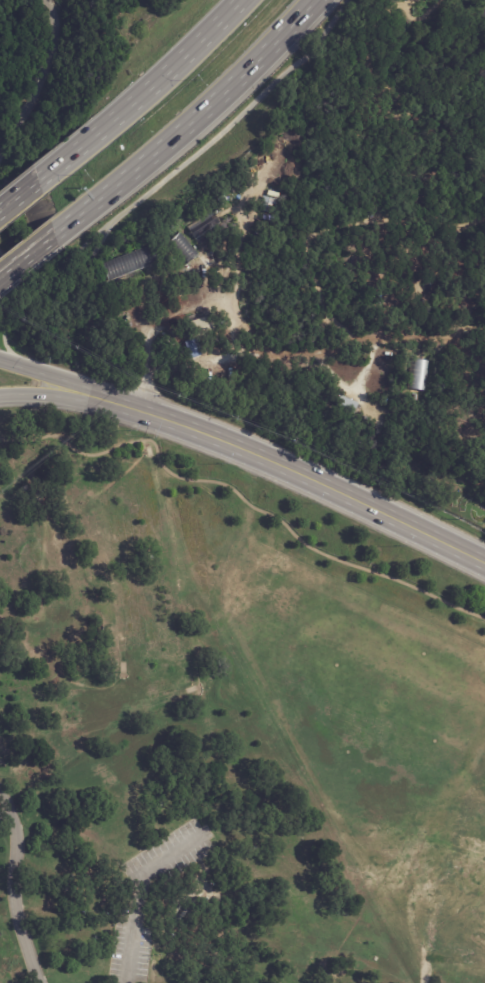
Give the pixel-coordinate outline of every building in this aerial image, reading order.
[(265,198),(276,200),(273,214),(258,211),(261,197),(265,198)] [(214,215),(220,225),(195,241),(187,228),(212,212),(214,215)] [(183,234),(198,254),(182,267),(166,246),(183,234)] [(157,264),(112,281),(111,278),(109,279),(108,276),(111,275),(108,268),(106,269),(105,266),(107,266),(106,263),(156,244),(162,262),(157,264)] [(191,322),(208,317),(212,334),(195,338),(191,322)] [(417,361),(429,362),(426,392),(408,390),(412,360),(417,361)] [(344,398),(358,404),(353,414),(336,406),(340,397),(344,398)]
